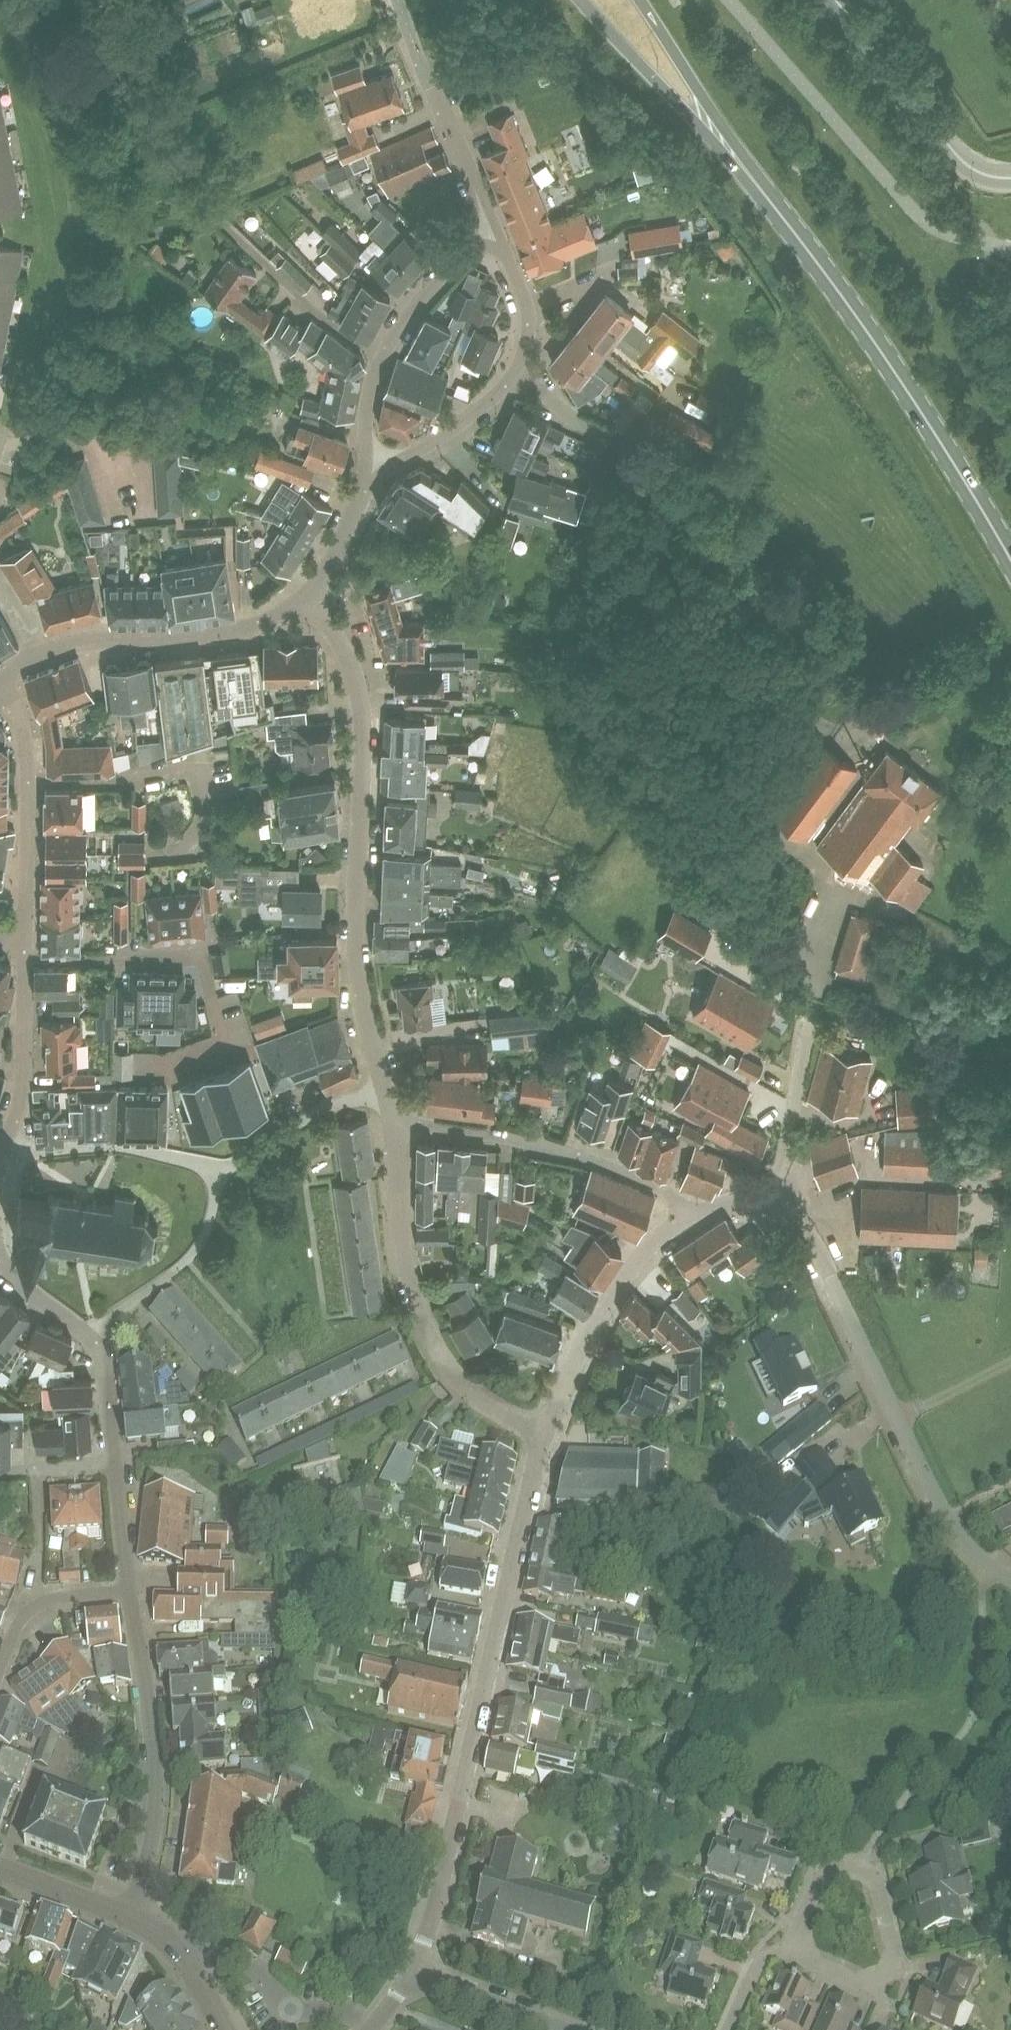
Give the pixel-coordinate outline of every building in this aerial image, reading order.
[(273,3),(256,10),(260,22),(277,15),(273,3)] [(369,133),(364,121),(406,106),(394,72),(367,82),(360,64),(333,74),(348,117),(342,120),(350,141),(337,147),(343,163),(344,162),(349,160),(364,154),(367,153),(380,147),(373,131),(369,133)] [(6,215),(22,212),(0,101),(0,216),(6,215)] [(502,204),(536,190),(535,187),(524,158),(528,157),(510,114),(488,123),(497,147),(483,154),(490,175),(502,204)] [(381,150),(380,147),(367,153),(372,154),(390,195),(452,167),(444,152),(429,158),(424,147),(439,141),(432,127),(381,150)] [(297,180),(327,168),(322,156),(293,169),(297,180)] [(316,189),(322,186),(349,175),(344,162),(343,163),(311,176),(316,189)] [(372,206),(380,197),(377,190),(367,194),(372,206)] [(551,225),(536,190),(502,204),(517,241),(552,229),(551,226),(551,225)] [(391,251),(391,252),(413,272),(428,256),(395,225),(395,224),(391,220),(398,213),(381,197),(369,210),(379,219),(369,231),(391,251)] [(545,272),(546,267),(565,261),(555,235),(568,230),(564,220),(551,225),(551,226),(552,229),(517,241),(530,273),(533,272),(536,275),(541,275),(545,272)] [(331,242),(352,262),(362,251),(331,221),(321,232),(330,242),(331,242)] [(683,246),(678,221),(630,229),(634,254),(683,246)] [(731,245),(726,239),(715,248),(724,260),(737,251),(732,245),(731,245)] [(331,242),(330,242),(320,253),(343,276),(355,264),(352,262),(331,242)] [(22,250),(0,246),(0,366),(22,250)] [(413,272),(391,252),(383,260),(371,249),(364,257),(398,288),(413,272)] [(273,259),(277,265),(286,256),(281,251),(273,259)] [(258,274),(232,256),(206,292),(267,335),(281,315),(269,306),(261,317),(246,307),(248,304),(241,299),(258,274)] [(312,282),(286,256),(277,265),(276,266),(302,292),(312,282)] [(637,257),(621,259),(621,266),(618,266),(619,281),(639,279),(637,257)] [(342,297),(353,303),(380,318),(391,298),(350,275),(345,285),(347,287),(342,297)] [(497,309),(492,307),(498,293),(480,284),(475,296),(476,296),(462,326),(475,332),(464,355),(485,364),(485,362),(489,364),(494,352),(491,351),(498,336),(487,331),(497,309)] [(607,294),(593,311),(656,360),(657,359),(662,351),(663,351),(669,344),(687,357),(701,340),(663,309),(648,327),(649,327),(646,330),(630,317),(632,315),(607,294)] [(369,338),(380,318),(353,303),(342,297),(337,306),(334,305),(328,315),(369,338)] [(656,360),(593,311),(579,328),(605,349),(612,340),(629,353),(629,354),(649,369),(666,383),(674,373),(657,359),(656,360)] [(329,365),(324,387),(358,395),(365,363),(360,354),(344,343),(343,343),(313,319),(306,328),(285,313),(268,336),(268,337),(267,338),(271,341),(269,342),(284,353),(285,352),(289,354),(297,343),(311,354),(323,364),(329,365)] [(605,349),(579,328),(565,346),(593,368),(592,369),(608,381),(611,383),(618,374),(598,358),(605,349)] [(436,356),(443,360),(446,362),(456,342),(448,337),(442,347),(417,334),(407,352),(431,364),(436,356)] [(608,381),(592,369),(593,368),(565,346),(552,360),(564,370),(561,374),(578,402),(600,390),(608,381)] [(414,405),(433,413),(447,377),(398,358),(389,382),(419,394),(414,405)] [(621,375),(613,386),(627,396),(635,386),(621,375)] [(419,394),(389,382),(384,395),(380,423),(411,437),(427,429),(433,413),(414,405),(419,394)] [(358,395),(324,387),(321,401),(304,397),(301,410),(320,414),(321,409),(354,416),(358,395)] [(284,391),(277,403),(290,410),(296,399),(284,391)] [(614,423),(628,434),(646,412),(632,400),(614,423)] [(515,407),(502,435),(534,450),(540,435),(558,443),(563,432),(545,424),(547,422),(515,407)] [(707,448),(716,434),(670,408),(663,423),(707,448)] [(320,421),(303,415),(295,436),(291,434),(285,449),(339,468),(340,464),(343,463),(345,457),(343,455),(348,441),(333,435),(334,430),(318,424),(320,421)] [(494,453),(526,468),(526,467),(543,475),(548,464),(530,456),(534,450),(502,435),(494,453)] [(155,466),(181,465),(181,462),(180,452),(154,448),(155,466)] [(255,462),(254,466),(309,485),(315,469),(260,448),(260,451),(256,449),(252,461),(255,462)] [(180,452),(181,462),(194,465),(196,456),(180,452)] [(60,464),(61,466),(64,476),(89,467),(85,455),(63,463),(60,464)] [(182,477),(181,465),(155,466),(156,478),(182,477)] [(19,508),(25,516),(68,487),(61,466),(16,504),(19,508)] [(89,467),(64,476),(68,487),(68,488),(93,479),(89,467)] [(397,479),(379,508),(417,533),(436,504),(443,508),(441,513),(470,532),(479,520),(483,523),(486,519),(481,516),(488,506),(462,480),(456,490),(421,467),(404,477),(402,476),(397,479)] [(551,482),(519,471),(508,500),(540,511),(540,510),(577,521),(585,491),(567,485),(568,479),(553,475),(551,482)] [(600,498),(607,478),(593,473),(586,493),(600,498)] [(182,477),(156,478),(157,491),(183,489),(182,477)] [(72,500),(97,491),(93,479),(68,488),(72,500)] [(288,497),(283,505),(273,499),(262,516),(274,518),(284,524),(311,541),(331,509),(303,493),(290,485),(284,495),(288,497)] [(183,489),(157,491),(157,503),(166,502),(175,502),(184,501),(183,489)] [(101,503),(97,491),(72,500),(76,512),(85,509),(93,506),(101,503)] [(176,514),(185,513),(184,501),(175,502),(176,514)] [(157,503),(158,515),(167,514),(166,502),(157,503)] [(166,502),(167,514),(176,514),(175,502),(166,502)] [(107,522),(101,503),(93,506),(98,522),(107,522)] [(98,522),(93,506),(85,509),(89,523),(98,522)] [(27,521),(18,508),(0,520),(0,539),(27,521)] [(81,524),(89,523),(85,509),(76,512),(81,524)] [(520,522),(506,518),(497,545),(511,549),(520,522)] [(311,541),(284,524),(263,557),(291,574),(311,541)] [(620,534),(600,532),(598,543),(595,568),(600,569),(614,571),(620,534)] [(250,536),(236,536),(237,565),(251,565),(250,536)] [(56,590),(37,558),(31,548),(1,561),(25,600),(39,597),(48,630),(104,614),(94,580),(56,590)] [(95,552),(87,553),(92,575),(100,573),(95,552)] [(165,582),(171,624),(234,615),(226,558),(162,568),(166,582),(165,582)] [(420,573),(392,584),(364,592),(375,631),(384,658),(425,657),(425,642),(435,641),(435,621),(424,622),(403,623),(395,595),(424,587),(420,573)] [(171,624),(165,582),(135,583),(141,625),(171,624)] [(141,625),(135,583),(105,585),(111,625),(141,625)] [(0,615),(0,653),(2,657),(3,657),(2,657),(18,647),(0,615)] [(318,646),(265,646),(265,684),(318,684),(318,646)] [(258,651),(200,658),(213,738),(264,722),(265,722),(274,719),(273,714),(272,702),(264,704),(258,651)] [(442,668),(459,668),(462,668),(462,654),(449,654),(432,654),(432,668),(442,668)] [(166,753),(213,738),(200,658),(156,664),(166,753)] [(94,700),(93,697),(79,660),(25,681),(40,719),(43,719),(46,746),(47,774),(113,772),(114,772),(114,765),(116,763),(115,754),(113,754),(112,750),(63,752),(62,745),(57,709),(73,703),(75,709),(76,709),(75,706),(94,700)] [(135,725),(136,725),(147,724),(145,701),(156,700),(151,664),(128,667),(135,725)] [(104,670),(108,706),(119,704),(122,727),(135,725),(128,667),(104,670)] [(459,668),(442,668),(432,668),(396,669),(396,692),(397,693),(412,693),(412,698),(408,698),(406,703),(405,703),(405,705),(448,707),(449,701),(461,701),(462,686),(459,686),(459,668)] [(281,751),(288,750),(289,767),(328,765),(326,744),(332,743),(330,724),(306,726),(304,711),(273,714),(274,719),(265,722),(266,737),(276,737),(276,747),(281,751)] [(386,719),(384,751),(423,754),(423,751),(448,752),(448,751),(448,743),(430,742),(429,747),(423,747),(425,716),(406,715),(405,720),(386,719)] [(2,887),(8,844),(13,845),(15,832),(6,830),(7,749),(3,745),(4,741),(5,735),(4,731),(2,727),(0,726),(0,887),(2,887)] [(449,742),(448,743),(448,751),(468,753),(469,743),(449,742)] [(137,746),(137,749),(139,762),(152,758),(151,744),(137,746)] [(856,775),(819,744),(765,809),(802,840),(856,775)] [(114,765),(114,772),(139,762),(137,749),(115,754),(116,763),(114,765)] [(423,754),(384,751),(382,787),(424,789),(426,763),(447,764),(448,752),(423,751),(423,754)] [(866,783),(817,848),(865,884),(870,878),(899,899),(914,910),(931,887),(915,876),(923,866),(899,849),(894,845),(897,840),(914,818),(918,821),(940,791),(886,751),(864,781),(866,783)] [(340,829),(335,781),(279,790),(264,795),(264,800),(262,801),(264,813),(271,812),(272,821),(283,820),(285,837),(340,829)] [(482,790),(471,788),(455,787),(454,805),(480,807),(482,790)] [(45,829),(87,829),(87,828),(83,828),(83,791),(46,790),(45,829)] [(429,791),(388,790),(385,841),(425,846),(427,814),(436,815),(437,800),(428,800),(429,791)] [(178,798),(161,803),(164,816),(183,811),(178,798)] [(241,813),(254,812),(253,798),(240,801),(241,813)] [(133,802),(133,829),(145,829),(146,802),(133,802)] [(47,854),(87,854),(87,829),(45,829),(47,829),(47,854)] [(119,842),(119,854),(145,854),(145,842),(119,842)] [(384,871),(461,875),(461,865),(430,864),(430,855),(385,851),(384,871)] [(87,879),(87,854),(47,854),(47,878),(42,878),(42,879),(87,879)] [(145,867),(145,854),(119,854),(119,867),(145,867)] [(215,866),(215,883),(216,892),(238,892),(238,904),(258,904),(271,904),(271,913),(275,913),(275,917),(283,917),(283,916),(320,917),(320,891),(298,890),(298,885),(261,884),(261,867),(235,866),(215,866)] [(461,875),(384,871),(383,891),(428,893),(429,884),(460,886),(461,875)] [(147,899),(146,872),(132,872),(132,899),(147,899)] [(87,880),(87,879),(42,879),(42,919),(80,919),(80,918),(79,918),(79,900),(83,900),(83,886),(79,886),(80,880),(87,880)] [(217,901),(216,892),(215,883),(203,884),(204,902),(217,901)] [(428,893),(383,891),(382,912),(427,911),(428,903),(452,904),(453,894),(428,893)] [(174,896),(178,936),(203,933),(200,894),(188,895),(188,892),(176,893),(176,896),(174,896)] [(178,936),(174,896),(171,896),(171,894),(159,895),(159,897),(148,898),(152,938),(178,936)] [(115,900),(115,915),(127,915),(128,901),(115,900)] [(711,933),(674,912),(659,938),(696,959),(711,933)] [(127,915),(115,915),(115,941),(127,941),(127,915)] [(445,918),(410,920),(410,930),(424,930),(424,929),(478,927),(477,926),(489,925),(488,917),(445,918)] [(514,921),(518,936),(530,933),(527,918),(514,921)] [(80,919),(42,919),(43,919),(43,953),(80,953),(80,934),(83,934),(82,922),(80,922),(80,919)] [(409,940),(410,930),(410,920),(375,919),(374,940),(409,940)] [(259,958),(259,966),(279,966),(279,967),(291,967),(291,964),(307,963),(307,958),(338,957),(338,939),(290,940),(290,957),(259,958)] [(409,940),(374,940),(373,959),(408,959),(409,940)] [(609,947),(598,966),(626,983),(637,964),(609,947)] [(338,985),(338,957),(307,958),(307,963),(291,964),(291,967),(279,967),(279,966),(259,966),(259,977),(280,977),(280,972),(290,972),(290,986),(294,986),(294,996),(312,995),(312,985),(338,985)] [(0,962),(0,1004),(11,1006),(15,991),(6,988),(12,965),(0,962)] [(53,1012),(81,1012),(81,989),(68,989),(68,968),(35,968),(35,993),(48,993),(48,997),(50,999),(53,999),(53,1012)] [(158,973),(132,972),(131,999),(119,998),(119,1022),(131,1022),(130,1024),(158,1025),(158,973)] [(183,973),(158,973),(158,1025),(182,1025),(182,1023),(194,1024),(195,1001),(183,1000),(183,973)] [(774,1005),(719,973),(693,1018),(747,1050),(774,1005)] [(432,982),(396,985),(397,999),(401,998),(404,1026),(432,1023),(429,996),(433,996),(432,982)] [(100,988),(100,1012),(114,1012),(114,988),(100,988)] [(282,1011),(253,1021),(258,1036),(287,1025),(282,1011)] [(489,1017),(491,1036),(545,1030),(548,1029),(546,1011),(489,1017)] [(670,1032),(646,1018),(628,1054),(655,1065),(670,1032)] [(293,1080),(288,1064),(305,1058),(309,1069),(318,1066),(327,1091),(359,1077),(339,1019),(310,1029),(308,1022),(255,1041),(272,1088),(293,1080)] [(63,1069),(63,1087),(112,1086),(112,1072),(78,1073),(77,1044),(82,1040),(82,1028),(77,1025),(76,1021),(43,1022),(43,1041),(48,1041),(49,1070),(63,1069)] [(545,1030),(491,1036),(492,1047),(517,1046),(518,1049),(549,1045),(548,1029),(545,1030)] [(485,1076),(483,1043),(427,1046),(428,1062),(445,1061),(446,1077),(485,1076)] [(872,1061),(823,1048),(809,1100),(858,1113),(872,1061)] [(133,1051),(113,1050),(113,1075),(133,1076),(133,1051)] [(734,1067),(739,1057),(729,1051),(723,1062),(734,1067)] [(741,1053),(739,1057),(734,1067),(756,1079),(763,1065),(741,1053)] [(227,1069),(245,1119),(267,1111),(250,1061),(227,1069)] [(749,1093),(698,1064),(674,1107),(709,1126),(706,1132),(756,1158),(767,1138),(734,1120),(749,1093)] [(227,1069),(205,1077),(222,1127),(245,1119),(227,1069)] [(550,1104),(552,1085),(553,1080),(522,1076),(519,1100),(550,1104)] [(192,1137),(222,1127),(205,1077),(183,1085),(193,1116),(185,1119),(192,1137)] [(495,1101),(481,1099),(483,1085),(445,1080),(431,1078),(428,1111),(479,1118),(479,1119),(493,1121),(495,1101)] [(589,1090),(576,1128),(603,1137),(612,1110),(623,1114),(631,1090),(607,1082),(603,1094),(589,1090)] [(63,1087),(43,1088),(43,1099),(44,1103),(35,1104),(38,1143),(38,1145),(64,1144),(64,1138),(79,1137),(79,1142),(118,1142),(118,1086),(112,1086),(63,1087)] [(143,1086),(119,1086),(118,1138),(142,1139),(143,1086)] [(142,1139),(166,1139),(167,1086),(143,1086),(142,1139)] [(43,1088),(33,1088),(33,1089),(34,1099),(43,1099),(43,1088)] [(898,1125),(932,1124),(937,1123),(935,1088),(897,1090),(898,1125)] [(651,1124),(655,1113),(644,1109),(641,1120),(651,1124)] [(340,1150),(371,1145),(367,1120),(336,1124),(340,1150)] [(688,1141),(693,1127),(683,1121),(676,1135),(688,1141)] [(640,1162),(651,1132),(628,1123),(617,1154),(639,1162),(640,1162)] [(885,1128),(884,1141),(882,1172),(933,1176),(935,1144),(931,1144),(932,1124),(898,1125),(885,1128)] [(693,1127),(688,1141),(699,1146),(706,1133),(693,1127)] [(640,1162),(639,1162),(636,1169),(664,1180),(678,1142),(651,1131),(651,1132),(640,1162)] [(846,1134),(808,1147),(820,1188),(857,1175),(846,1134)] [(433,1145),(417,1144),(415,1216),(431,1216),(433,1145)] [(371,1145),(340,1150),(343,1175),(375,1171),(371,1145)] [(437,1145),(436,1180),(436,1189),(447,1190),(447,1195),(446,1195),(445,1214),(458,1214),(458,1208),(459,1199),(458,1199),(461,1148),(437,1145)] [(739,1164),(695,1147),(680,1187),(712,1198),(715,1188),(718,1189),(724,1170),(735,1174),(739,1164)] [(470,1209),(472,1185),(483,1186),(485,1169),(486,1151),(461,1148),(458,1199),(459,1199),(458,1208),(470,1209)] [(653,1197),(591,1170),(573,1214),(634,1240),(653,1197)] [(514,1195),(534,1196),(535,1179),(516,1178),(514,1195)] [(339,1210),(370,1206),(366,1180),(335,1185),(339,1210)] [(957,1192),(863,1187),(860,1240),(955,1245),(957,1192)] [(14,1234),(45,1240),(44,1244),(40,1247),(42,1250),(48,1246),(64,1249),(64,1255),(68,1255),(69,1250),(72,1250),(84,1252),(83,1257),(88,1258),(89,1253),(103,1256),(103,1261),(108,1261),(108,1256),(109,1256),(110,1251),(122,1253),(121,1258),(126,1258),(127,1254),(137,1255),(139,1261),(142,1260),(141,1254),(150,1247),(155,1250),(157,1246),(153,1243),(154,1232),(159,1230),(158,1227),(153,1229),(147,1219),(150,1215),(146,1212),(144,1217),(133,1215),(135,1209),(133,1209),(134,1203),(138,1199),(136,1197),(132,1201),(118,1198),(116,1195),(114,1196),(116,1200),(116,1203),(111,1202),(110,1206),(96,1204),(97,1200),(92,1199),(92,1204),(77,1201),(77,1196),(73,1196),(72,1200),(53,1197),(51,1194),(48,1196),(50,1200),(50,1203),(18,1197),(12,1234),(14,1234)] [(478,1238),(489,1239),(493,1240),(497,1195),(482,1194),(481,1194),(478,1238)] [(528,1207),(498,1199),(497,1219),(522,1226),(528,1207)] [(370,1206),(339,1210),(342,1236),(374,1231),(370,1206)] [(744,1272),(754,1265),(771,1254),(754,1229),(739,1238),(725,1218),(673,1252),(688,1276),(729,1249),(744,1272)] [(564,1256),(576,1264),(602,1281),(621,1253),(602,1240),(611,1234),(604,1231),(597,1236),(587,1230),(570,1224),(562,1238),(574,1242),(564,1256)] [(448,1227),(415,1227),(415,1244),(449,1244),(448,1227)] [(374,1231),(342,1236),(346,1261),(378,1257),(374,1231)] [(537,1267),(560,1281),(552,1295),(583,1313),(596,1290),(567,1272),(568,1269),(545,1254),(537,1267)] [(350,1286),(381,1282),(378,1257),(346,1261),(350,1286)] [(491,1334),(465,1290),(472,1290),(473,1279),(439,1281),(449,1300),(447,1302),(458,1322),(451,1326),(464,1350),(491,1334)] [(705,1295),(695,1280),(686,1286),(697,1300),(705,1295)] [(381,1282),(350,1286),(354,1312),(385,1308),(381,1282)] [(507,1303),(521,1308),(544,1316),(549,1302),(526,1294),(511,1289),(507,1303)] [(689,1317),(699,1309),(683,1289),(673,1297),(689,1317)] [(167,1332),(191,1310),(174,1291),(150,1312),(167,1332)] [(658,1315),(635,1292),(621,1312),(643,1334),(652,1326),(674,1348),(701,1341),(666,1306),(658,1315)] [(9,1300),(0,1293),(0,1311),(9,1300)] [(19,1345),(11,1338),(28,1315),(9,1300),(0,1311),(0,1342),(1,1343),(0,1345),(0,1364),(3,1366),(19,1345)] [(184,1351),(208,1330),(191,1310),(167,1332),(184,1351)] [(561,1331),(503,1310),(494,1339),(551,1359),(561,1331)] [(30,1372),(35,1372),(36,1370),(60,1369),(60,1363),(71,1340),(36,1324),(26,1348),(34,1351),(26,1370),(30,1372)] [(151,1329),(144,1334),(152,1343),(158,1337),(151,1329)] [(201,1370),(225,1349),(208,1330),(184,1351),(201,1370)] [(371,1347),(384,1375),(408,1364),(394,1335),(371,1347)] [(158,1337),(152,1344),(160,1352),(166,1346),(158,1337)] [(773,1340),(756,1348),(783,1408),(817,1392),(795,1345),(779,1352),(773,1340)] [(678,1365),(678,1380),(678,1390),(701,1391),(700,1348),(701,1342),(700,1342),(676,1348),(675,1348),(675,1365),(678,1365)] [(361,1386),(384,1375),(371,1347),(348,1358),(361,1386)] [(225,1349),(201,1370),(218,1390),(242,1368),(225,1349)] [(338,1397),(361,1386),(348,1358),(324,1369),(338,1397)] [(155,1413),(155,1412),(154,1398),(158,1398),(156,1377),(152,1378),(150,1363),(118,1366),(125,1416),(155,1413)] [(73,1368),(60,1369),(36,1370),(35,1372),(39,1371),(39,1380),(43,1383),(49,1382),(54,1382),(55,1408),(91,1406),(93,1405),(91,1379),(74,1381),(73,1368)] [(301,1380),(315,1409),(338,1397),(324,1369),(301,1380)] [(183,1385),(190,1379),(182,1370),(175,1377),(183,1385)] [(657,1416),(669,1391),(678,1390),(678,1380),(674,1379),(657,1371),(652,1381),(635,1372),(629,1385),(626,1385),(623,1391),(625,1394),(622,1399),(624,1400),(620,1409),(634,1416),(638,1407),(657,1416)] [(165,1384),(168,1405),(168,1410),(178,1408),(196,1406),(175,1378),(165,1384)] [(190,1379),(183,1385),(191,1394),(197,1387),(190,1379)] [(292,1420),(315,1409),(301,1380),(278,1391),(292,1420)] [(420,1393),(416,1384),(400,1392),(404,1400),(420,1393)] [(292,1420),(278,1391),(255,1402),(269,1431),(292,1420)] [(390,1397),(394,1405),(404,1400),(400,1392),(390,1397)] [(394,1405),(390,1397),(379,1402),(383,1410),(394,1405)] [(245,1442),(269,1431),(255,1402),(232,1414),(245,1442)] [(383,1410),(379,1402),(369,1407),(373,1415),(383,1410)] [(91,1406),(55,1408),(64,1408),(65,1426),(36,1428),(37,1452),(79,1450),(79,1443),(92,1442),(91,1406)] [(777,1466),(831,1421),(818,1406),(764,1451),(777,1466)] [(369,1407),(359,1412),(363,1420),(373,1415),(369,1407)] [(164,1430),(176,1429),(180,1428),(178,1408),(168,1410),(161,1411),(155,1412),(155,1413),(125,1416),(123,1417),(127,1442),(164,1438),(164,1430)] [(349,1417),(353,1425),(363,1420),(359,1412),(349,1417)] [(353,1425),(349,1417),(338,1422),(342,1430),(353,1425)] [(10,1463),(11,1445),(23,1445),(23,1418),(8,1418),(8,1425),(0,1425),(0,1463),(10,1463)] [(328,1427),(332,1435),(342,1430),(338,1422),(328,1427)] [(411,1447),(425,1455),(437,1432),(423,1424),(411,1447)] [(318,1432),(322,1440),(332,1435),(328,1427),(318,1432)] [(308,1437),(312,1445),(322,1440),(318,1432),(308,1437)] [(308,1437),(297,1442),(301,1450),(312,1445),(308,1437)] [(218,1449),(219,1451),(234,1469),(246,1459),(230,1439),(218,1449)] [(618,1480),(663,1482),(663,1458),(667,1458),(667,1441),(652,1441),(652,1458),(570,1456),(566,1472),(562,1473),(560,1483),(563,1486),(562,1487),(584,1488),(584,1473),(618,1474),(618,1480)] [(287,1447),(291,1455),(301,1450),(297,1442),(287,1447)] [(476,1477),(510,1486),(516,1461),(483,1453),(482,1453),(441,1442),(435,1462),(449,1466),(478,1474),(476,1477)] [(752,1445),(732,1462),(744,1471),(755,1461),(759,1465),(766,1460),(752,1445)] [(397,1446),(379,1479),(392,1483),(408,1453),(397,1446)] [(291,1455),(287,1447),(277,1452),(281,1460),(291,1455)] [(281,1460),(277,1452),(266,1456),(270,1465),(281,1460)] [(819,1455),(804,1467),(800,1470),(808,1479),(801,1485),(790,1474),(753,1515),(779,1537),(797,1517),(807,1526),(832,1514),(837,1512),(852,1541),(879,1528),(866,1498),(867,1497),(861,1481),(838,1491),(828,1478),(835,1473),(819,1455)] [(256,1461),(260,1470),(270,1465),(266,1456),(256,1461)] [(503,1512),(510,1486),(476,1477),(478,1474),(449,1466),(444,1483),(473,1490),(470,1503),(503,1512)] [(584,1488),(562,1487),(557,1508),(646,1510),(646,1502),(662,1503),(663,1488),(663,1482),(618,1480),(618,1474),(584,1473),(584,1488)] [(324,1495),(332,1523),(367,1514),(358,1485),(324,1495)] [(688,1503),(688,1489),(663,1488),(662,1503),(688,1503)] [(688,1489),(688,1503),(688,1521),(741,1522),(742,1488),(688,1488),(688,1489)] [(75,1495),(77,1530),(101,1530),(98,1493),(95,1493),(94,1490),(87,1491),(85,1494),(75,1495)] [(78,1552),(78,1540),(77,1530),(75,1495),(66,1495),(64,1492),(57,1493),(55,1496),(52,1496),(54,1531),(66,1531),(63,1553),(64,1572),(59,1572),(60,1584),(80,1583),(78,1552)] [(188,1551),(190,1531),(193,1498),(146,1493),(142,1527),(139,1561),(186,1565),(188,1551)] [(383,1515),(386,1503),(363,1498),(367,1512),(383,1515)] [(497,1538),(503,1512),(470,1503),(455,1499),(451,1514),(448,1513),(444,1527),(480,1538),(481,1534),(497,1538)] [(662,1520),(678,1520),(678,1512),(662,1512),(662,1520)] [(539,1523),(534,1547),(563,1553),(568,1529),(539,1523)] [(228,1548),(228,1546),(238,1546),(238,1530),(206,1528),(205,1548),(228,1548)] [(443,1550),(443,1548),(446,1535),(422,1530),(419,1544),(424,1545),(443,1550)] [(88,1539),(78,1540),(78,1552),(89,1551),(88,1539)] [(443,1550),(424,1545),(422,1553),(446,1558),(448,1549),(443,1548),(443,1550)] [(529,1571),(558,1577),(563,1553),(534,1547),(529,1571)] [(0,1549),(0,1581),(17,1585),(25,1555),(0,1549)] [(638,1551),(622,1549),(621,1562),(637,1564),(638,1551)] [(186,1565),(185,1572),(185,1574),(223,1575),(234,1575),(234,1561),(221,1561),(221,1550),(220,1550),(188,1551),(186,1565)] [(486,1569),(445,1562),(439,1589),(481,1596),(486,1569)] [(588,1569),(580,1568),(570,1566),(567,1579),(586,1583),(586,1581),(609,1586),(611,1577),(587,1575),(588,1569)] [(558,1577),(529,1571),(524,1594),(553,1600),(554,1594),(573,1598),(575,1592),(582,1594),(583,1590),(586,1591),(585,1598),(625,1604),(628,1589),(609,1586),(586,1581),(586,1583),(567,1579),(567,1580),(558,1578),(558,1577)] [(179,1572),(179,1594),(179,1595),(155,1595),(155,1623),(235,1623),(236,1636),(275,1636),(276,1626),(278,1626),(277,1595),(249,1594),(234,1594),(234,1575),(223,1575),(185,1574),(185,1572),(179,1572)] [(429,1592),(409,1588),(406,1605),(426,1609),(429,1592)] [(433,1632),(474,1641),(476,1641),(481,1617),(438,1609),(436,1615),(420,1612),(417,1627),(406,1624),(404,1635),(431,1641),(433,1632)] [(75,1643),(75,1651),(75,1652),(96,1650),(120,1647),(116,1611),(85,1615),(87,1625),(89,1643),(75,1643)] [(598,1618),(579,1614),(575,1629),(595,1633),(594,1635),(637,1644),(641,1625),(599,1615),(598,1618)] [(580,1632),(575,1631),(518,1619),(512,1648),(546,1656),(549,1641),(577,1647),(580,1632)] [(433,1632),(431,1641),(429,1655),(470,1663),(474,1641),(433,1632)] [(275,1636),(236,1636),(223,1637),(223,1650),(275,1650),(275,1636)] [(386,1651),(388,1641),(374,1638),(372,1648),(386,1651)] [(169,1676),(225,1671),(224,1662),(216,1662),(216,1659),(212,1656),(209,1656),(208,1643),(199,1644),(200,1647),(157,1651),(159,1677),(169,1676)] [(63,1736),(72,1730),(70,1727),(80,1719),(83,1722),(87,1719),(70,1697),(94,1679),(74,1652),(68,1644),(11,1686),(38,1723),(63,1736)] [(544,1666),(546,1656),(512,1648),(507,1669),(539,1676),(537,1683),(542,1684),(542,1687),(537,1686),(534,1701),(570,1709),(573,1694),(563,1692),(566,1680),(551,1677),(553,1668),(544,1666)] [(116,1687),(131,1686),(126,1653),(125,1651),(97,1654),(96,1650),(75,1652),(75,1651),(74,1652),(94,1678),(99,1678),(101,1686),(116,1685),(116,1687)] [(387,1711),(457,1727),(467,1682),(398,1667),(398,1668),(364,1660),(360,1676),(394,1684),(387,1711)] [(225,1671),(169,1676),(171,1702),(214,1698),(213,1681),(226,1680),(225,1671)] [(258,1696),(273,1695),(273,1686),(257,1687),(258,1696)] [(259,1711),(272,1709),(272,1698),(273,1698),(273,1695),(258,1696),(259,1711)] [(23,1711),(23,1710),(1,1702),(0,1705),(0,1744),(8,1748),(13,1737),(18,1739),(21,1733),(38,1739),(43,1726),(35,1722),(29,1713),(23,1711)] [(197,1729),(213,1728),(216,1728),(214,1702),(171,1706),(173,1732),(181,1731),(181,1741),(197,1740),(197,1729)] [(533,1711),(499,1704),(492,1740),(525,1747),(533,1711)] [(304,1710),(282,1718),(274,1721),(282,1744),(313,1732),(304,1710)] [(197,1740),(181,1741),(183,1768),(226,1764),(224,1738),(214,1739),(213,1728),(197,1729),(197,1740)] [(386,1743),(399,1746),(391,1778),(401,1780),(401,1781),(417,1785),(415,1795),(412,1795),(404,1827),(430,1833),(438,1802),(435,1801),(437,1789),(442,1791),(447,1772),(439,1770),(443,1749),(411,1741),(412,1738),(374,1729),(369,1750),(382,1754),(386,1743)] [(49,1769),(60,1736),(44,1731),(33,1763),(49,1769)] [(535,1756),(576,1766),(577,1753),(538,1743),(535,1756)] [(576,1766),(535,1756),(521,1752),(520,1752),(492,1746),(486,1772),(514,1779),(516,1769),(534,1773),(535,1769),(573,1778),(576,1766)] [(14,1789),(21,1792),(32,1763),(4,1752),(0,1761),(0,1784),(14,1789)] [(249,1773),(269,1780),(270,1761),(241,1762),(242,1773),(249,1773)] [(600,1772),(595,1792),(626,1800),(631,1780),(600,1772)] [(215,1883),(228,1884),(235,1885),(237,1868),(230,1867),(241,1795),(272,1806),(280,1784),(269,1780),(249,1773),(242,1773),(221,1774),(219,1789),(193,1786),(180,1880),(214,1885),(215,1883)] [(14,1789),(0,1784),(0,1824),(14,1789)] [(68,1815),(73,1800),(44,1789),(24,1844),(49,1854),(56,1834),(55,1833),(62,1813),(68,1815)] [(56,1834),(49,1854),(84,1868),(104,1813),(73,1800),(68,1815),(62,1813),(55,1833),(56,1834)] [(671,1818),(659,1814),(657,1823),(668,1826),(671,1818)] [(728,1842),(717,1838),(705,1873),(761,1892),(768,1872),(791,1880),(798,1858),(764,1847),(769,1834),(747,1827),(748,1825),(743,1823),(743,1825),(734,1822),(728,1842)] [(480,1892),(589,1922),(593,1906),(529,1888),(538,1854),(498,1843),(489,1876),(485,1875),(480,1892)] [(931,1877),(911,1881),(923,1932),(957,1924),(953,1909),(957,1908),(954,1897),(970,1894),(965,1874),(962,1874),(955,1844),(925,1851),(931,1877)] [(746,1895),(705,1881),(696,1907),(712,1912),(706,1931),(723,1936),(721,1941),(732,1945),(735,1936),(743,1938),(743,1939),(745,1939),(746,1935),(749,1933),(751,1927),(750,1924),(754,1911),(743,1907),(746,1895)] [(521,1947),(528,1923),(584,1938),(589,1922),(480,1892),(476,1907),(481,1908),(473,1937),(505,1946),(506,1943),(521,1947)] [(15,1939),(15,1937),(24,1914),(24,1912),(0,1903),(0,1933),(15,1939)] [(70,1954),(68,1953),(67,1955),(60,1953),(72,1919),(37,1906),(27,1940),(53,1949),(48,1964),(50,1965),(38,1997),(52,2000),(65,1967),(64,1967),(70,1954)] [(275,1927),(255,1915),(245,1934),(240,1941),(259,1953),(267,1940),(275,1927)] [(64,1967),(65,1967),(76,1972),(73,1979),(87,1986),(113,1935),(103,1930),(102,1931),(79,1921),(68,1953),(70,1954),(64,1967)] [(672,1976),(668,1989),(666,1995),(686,2002),(687,2000),(704,2005),(704,2006),(706,2007),(717,1974),(715,1973),(715,1974),(694,1967),(702,1943),(671,1933),(658,1972),(672,1976)] [(113,1935),(87,1986),(114,2001),(140,1949),(113,1935)] [(275,1963),(301,1978),(310,1964),(284,1948),(275,1963)] [(939,1990),(926,1984),(914,2013),(951,2029),(964,2000),(962,1999),(975,1971),(950,1960),(945,1973),(947,1973),(939,1990)] [(805,1987),(804,1984),(798,1981),(795,1983),(782,1977),(776,1991),(772,1989),(764,2008),(780,2015),(774,2028),(778,2029),(808,2029),(817,2008),(801,2001),(807,1987),(805,1987)] [(189,2011),(179,1996),(178,1997),(169,1985),(137,2008),(130,1998),(119,2025),(127,2028),(143,2018),(151,2029),(160,2029),(189,2011)] [(16,1996),(12,2028),(25,2029),(26,2029),(31,1998),(16,1996)] [(831,1998),(817,2029),(851,2029),(847,2028),(855,2009),(854,2008),(854,2005),(847,2003),(845,2004),(831,1998)] [(197,2026),(199,2025),(189,2011),(160,2029),(200,2029),(197,2026)]
